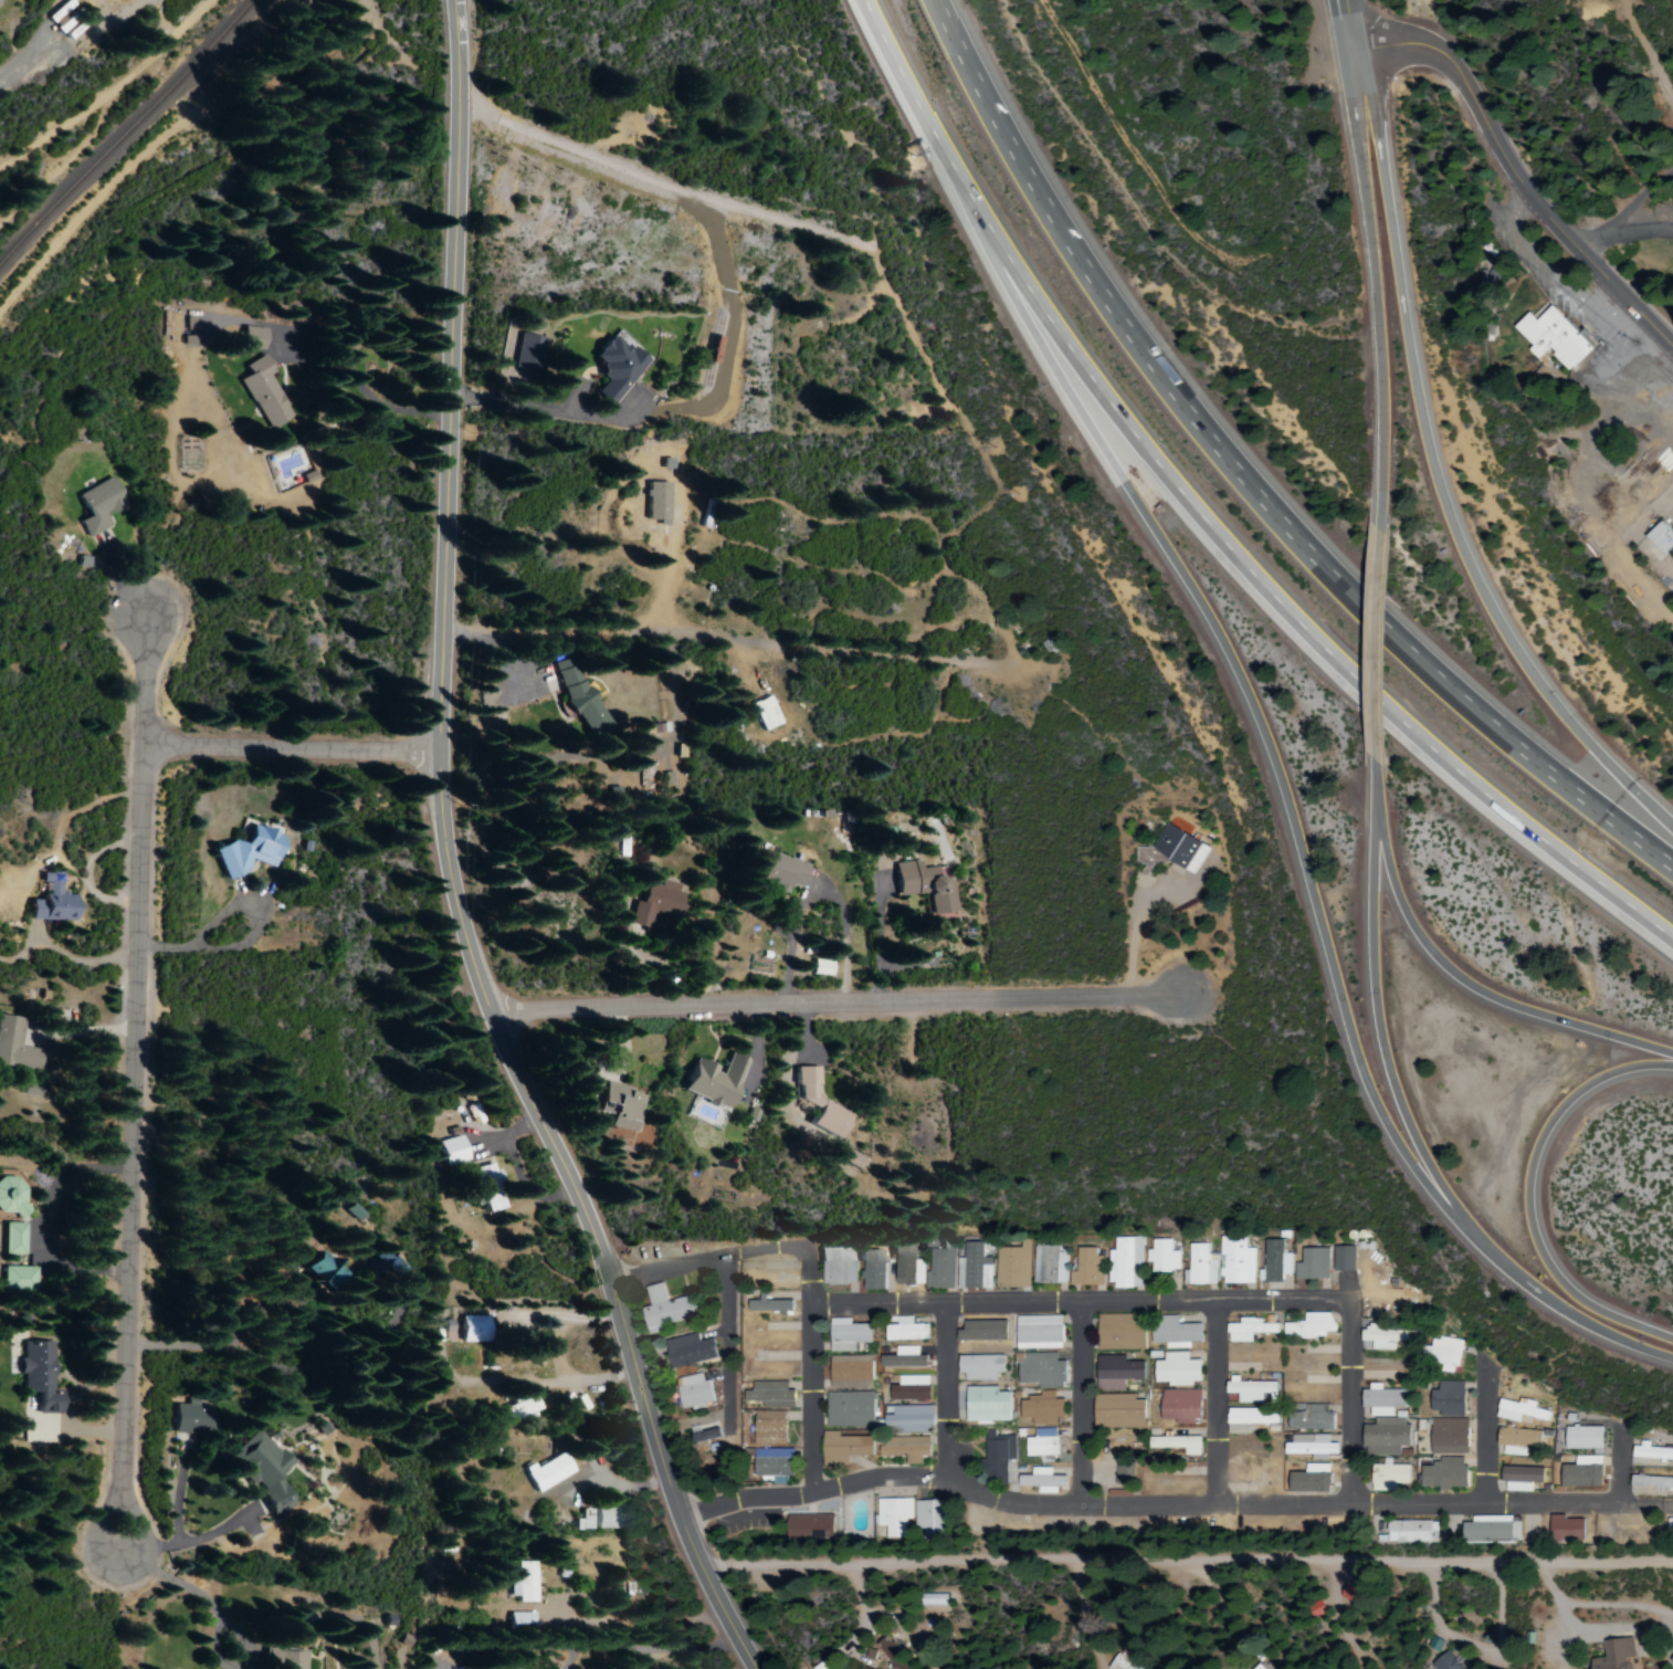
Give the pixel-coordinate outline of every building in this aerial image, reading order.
[(1477,286),(1496,288),(1497,272),(1479,270),(1477,286)] [(1596,348),(1556,304),(1540,319),(1535,314),(1519,327),(1536,345),(1532,349),(1542,358),(1554,348),(1556,351),(1554,354),(1570,370),(1596,348)] [(238,347),(261,348),(262,327),(239,326),(238,347)] [(536,370),(540,336),(517,333),(513,367),(536,370)] [(628,345),(625,349),(607,334),(589,355),(599,363),(593,370),(603,379),(592,391),(607,404),(646,360),(628,345)] [(236,378),(266,429),(291,415),(267,374),(271,372),(261,354),(241,366),(246,373),(236,378)] [(73,493),(84,517),(77,520),(84,536),(109,525),(103,512),(123,504),(110,477),(73,493)] [(642,519),(656,520),(655,525),(664,525),(666,482),(643,481),(642,519)] [(1672,545),(1672,532),(1661,519),(1643,536),(1662,556),(1672,545)] [(546,668),(591,741),(611,728),(573,667),(567,671),(560,659),(546,668)] [(751,701),(760,731),(781,724),(772,695),(751,701)] [(221,879),(235,873),(237,868),(245,870),(249,859),(269,866),(281,836),(245,823),(238,843),(229,840),(208,848),(221,879)] [(1150,849),(1193,875),(1209,849),(1165,823),(1150,849)] [(799,887),(806,865),(764,850),(753,881),(785,892),(789,884),(799,887)] [(895,895),(927,894),(928,913),(953,912),(951,879),(935,880),(934,867),(919,867),(919,861),(893,862),(895,895)] [(24,920),(72,921),(72,894),(57,894),(58,872),(38,872),(37,882),(44,882),(44,897),(25,897),(24,920)] [(628,924),(649,929),(654,912),(677,918),(684,887),(660,881),(659,885),(646,882),(641,902),(634,901),(628,924)] [(832,960),(811,959),(810,975),(831,975),(832,960)] [(36,1071),(39,1051),(17,1048),(21,1019),(0,1015),(0,1065),(36,1071)] [(689,1059),(678,1092),(725,1109),(743,1058),(727,1052),(721,1071),(689,1059)] [(816,1067),(792,1067),(792,1085),(796,1087),(796,1100),(813,1108),(805,1125),(834,1139),(834,1136),(846,1113),(813,1098),(813,1088),(816,1082),(816,1067)] [(632,1088),(602,1080),(594,1110),(609,1114),(606,1125),(631,1132),(636,1114),(640,1115),(645,1096),(631,1092),(632,1088)] [(466,1160),(460,1135),(435,1142),(441,1166),(466,1160)] [(840,1160),(858,1170),(864,1158),(847,1149),(840,1160)] [(472,1168),(476,1183),(468,1186),(474,1206),(482,1203),(485,1213),(504,1208),(497,1182),(499,1182),(493,1162),(472,1168)] [(0,1179),(0,1214),(20,1214),(21,1180),(0,1179)] [(340,1209),(354,1221),(361,1212),(348,1200),(340,1209)] [(0,1254),(22,1255),(23,1223),(1,1223),(0,1254)] [(1219,1237),(1220,1284),(1255,1284),(1254,1248),(1246,1248),(1246,1236),(1219,1237)] [(1113,1238),(1113,1251),(1107,1251),(1108,1288),(1142,1287),(1141,1237),(1113,1238)] [(1150,1272),(1179,1272),(1179,1251),(1171,1251),(1171,1239),(1150,1240),(1150,1250),(1144,1250),(1145,1262),(1150,1262),(1150,1272)] [(1282,1282),(1282,1275),(1292,1275),(1292,1254),(1281,1254),(1281,1241),(1264,1240),(1263,1270),(1258,1270),(1258,1282),(1282,1282)] [(995,1288),(1029,1288),(1029,1241),(1020,1241),(1020,1248),(996,1248),(995,1288)] [(991,1289),(991,1258),(982,1258),(982,1243),(963,1243),(963,1258),(957,1258),(957,1289),(991,1289)] [(1188,1244),(1188,1270),(1182,1271),(1182,1285),(1218,1285),(1217,1254),(1208,1255),(1208,1244),(1188,1244)] [(1057,1246),(1032,1247),(1032,1284),(1066,1283),(1066,1253),(1057,1254),(1057,1246)] [(372,1266),(398,1282),(407,1268),(373,1247),(366,1257),(374,1262),(372,1266)] [(822,1285),(855,1284),(855,1247),(821,1248),(822,1285)] [(1353,1247),(1332,1247),(1332,1272),(1353,1271),(1353,1247)] [(927,1290),(955,1289),(954,1248),(926,1250),(927,1290)] [(1093,1248),(1075,1248),(1075,1272),(1068,1272),(1068,1286),(1103,1285),(1102,1256),(1094,1257),(1093,1248)] [(1328,1279),(1327,1248),(1300,1249),(1300,1263),(1293,1264),(1294,1280),(1328,1279)] [(883,1250),(862,1250),(861,1290),(882,1290),(883,1250)] [(35,1267),(0,1266),(0,1277),(0,1289),(34,1290),(35,1267)] [(644,1288),(649,1306),(640,1309),(646,1332),(695,1319),(689,1296),(667,1302),(662,1283),(644,1288)] [(781,1311),(781,1312),(790,1312),(790,1301),(761,1301),(746,1301),(746,1311),(781,1311)] [(1333,1313),(1303,1313),(1303,1322),(1282,1322),(1282,1338),(1324,1338),(1324,1332),(1332,1332),(1333,1313)] [(1097,1351),(1144,1350),(1143,1326),(1133,1326),(1132,1315),(1096,1316),(1097,1351)] [(459,1341),(488,1342),(488,1316),(459,1316),(459,1341)] [(911,1316),(895,1316),(896,1325),(883,1325),(884,1341),(929,1340),(928,1324),(912,1324),(911,1316)] [(1014,1317),(1015,1350),(1062,1349),(1061,1316),(1014,1317)] [(1150,1344),(1165,1344),(1165,1349),(1190,1349),(1190,1343),(1201,1343),(1201,1324),(1177,1324),(1177,1316),(1149,1317),(1150,1344)] [(849,1318),(828,1319),(828,1353),(859,1352),(859,1344),(871,1343),(870,1324),(849,1325),(849,1318)] [(1279,1324),(1262,1324),(1262,1318),(1238,1318),(1238,1324),(1227,1323),(1226,1343),(1251,1343),(1252,1334),(1279,1334),(1279,1324)] [(1360,1341),(1371,1341),(1371,1350),(1395,1351),(1395,1341),(1410,1341),(1410,1329),(1360,1328),(1360,1341)] [(662,1341),(668,1368),(715,1358),(711,1339),(697,1342),(695,1334),(662,1341)] [(1461,1342),(1431,1337),(1429,1347),(1422,1346),(1419,1361),(1441,1364),(1440,1372),(1455,1374),(1461,1342)] [(59,1441),(57,1392),(51,1392),(49,1341),(20,1342),(21,1359),(18,1359),(19,1393),(31,1393),(32,1425),(24,1426),(25,1443),(59,1441)] [(1153,1383),(1166,1383),(1166,1386),(1200,1385),(1200,1360),(1188,1361),(1187,1352),(1162,1353),(1163,1361),(1153,1361),(1153,1383)] [(1017,1384),(1037,1384),(1037,1389),(1064,1389),(1063,1362),(1056,1362),(1056,1353),(1023,1354),(1023,1363),(1017,1363),(1017,1384)] [(1004,1355),(956,1356),(956,1374),(964,1374),(964,1381),(996,1381),(996,1374),(1004,1374),(1004,1355)] [(828,1389),(870,1388),(870,1356),(828,1356),(828,1389)] [(1141,1362),(1123,1362),(1123,1356),(1095,1356),(1095,1390),(1123,1390),(1123,1380),(1141,1380),(1141,1362)] [(702,1382),(701,1374),(674,1380),(680,1412),(714,1404),(709,1381),(702,1382)] [(887,1401),(928,1400),(928,1376),(897,1377),(897,1386),(887,1386),(887,1401)] [(1236,1404),(1262,1403),(1261,1394),(1269,1394),(1269,1402),(1277,1402),(1277,1382),(1238,1382),(1238,1376),(1225,1377),(1226,1394),(1236,1394),(1236,1404)] [(1463,1382),(1438,1381),(1437,1391),(1429,1391),(1429,1411),(1437,1411),(1437,1417),(1462,1417),(1463,1382)] [(761,1409),(792,1409),(792,1390),(786,1390),(786,1382),(750,1383),(750,1391),(743,1391),(743,1402),(761,1402),(761,1409)] [(1010,1422),(1010,1393),(997,1392),(997,1387),(965,1386),(964,1421),(1010,1422)] [(1393,1418),(1393,1408),(1406,1409),(1406,1390),(1381,1390),(1381,1386),(1360,1386),(1360,1410),(1368,1410),(1368,1417),(1393,1418)] [(539,1410),(531,1390),(509,1400),(511,1404),(500,1408),(507,1424),(539,1410)] [(1200,1391),(1160,1390),(1159,1422),(1199,1423),(1200,1391)] [(872,1394),(826,1392),(825,1427),(881,1428),(881,1420),(872,1420),(872,1394)] [(1060,1425),(1060,1400),(1054,1400),(1053,1392),(1038,1392),(1038,1399),(1019,1399),(1019,1420),(1032,1419),(1032,1426),(1060,1425)] [(1133,1401),(1133,1394),(1093,1395),(1094,1430),(1144,1428),(1143,1401),(1133,1401)] [(1536,1403),(1518,1398),(1516,1404),(1498,1399),(1494,1417),(1529,1426),(1530,1418),(1547,1422),(1549,1412),(1535,1409),(1536,1403)] [(170,1432),(207,1433),(208,1406),(196,1405),(196,1402),(171,1402),(170,1432)] [(1288,1430),(1333,1431),(1333,1415),(1326,1415),(1327,1405),(1289,1404),(1288,1430)] [(892,1406),(892,1416),(882,1416),(882,1428),(899,1428),(899,1433),(930,1434),(931,1407),(892,1406)] [(1226,1435),(1250,1435),(1249,1425),(1279,1424),(1279,1409),(1225,1409),(1226,1435)] [(752,1412),(753,1439),(785,1438),(784,1411),(752,1412)] [(1362,1425),(1362,1457),(1398,1456),(1398,1448),(1407,1447),(1406,1418),(1374,1419),(1374,1425),(1362,1425)] [(1466,1419),(1429,1420),(1430,1455),(1466,1454),(1466,1419)] [(1602,1427),(1564,1427),(1564,1449),(1593,1450),(1593,1455),(1602,1455),(1602,1427)] [(1025,1457),(1057,1455),(1056,1428),(1034,1429),(1034,1438),(1025,1438),(1025,1457)] [(1495,1446),(1502,1446),(1501,1454),(1522,1457),(1523,1446),(1539,1448),(1540,1432),(1497,1428),(1495,1446)] [(225,1457),(257,1493),(253,1497),(271,1517),(291,1499),(273,1478),(288,1465),(257,1429),(225,1457)] [(719,1437),(717,1429),(689,1436),(691,1444),(719,1437)] [(1006,1484),(1006,1460),(1014,1460),(1013,1436),(993,1437),(993,1430),(984,1431),(984,1460),(978,1460),(978,1485),(1006,1484)] [(871,1457),(871,1438),(838,1437),(838,1432),(822,1432),(821,1466),(846,1466),(847,1456),(871,1457)] [(1328,1436),(1283,1435),(1282,1454),(1337,1455),(1337,1444),(1328,1443),(1328,1436)] [(928,1437),(880,1438),(880,1457),(906,1457),(906,1465),(919,1465),(919,1457),(928,1457),(928,1437)] [(1200,1437),(1149,1438),(1149,1449),(1184,1449),(1184,1456),(1200,1456),(1200,1437)] [(1649,1444),(1632,1443),(1631,1459),(1672,1461),(1672,1449),(1649,1448),(1649,1444)] [(793,1450),(754,1449),(753,1479),(773,1479),(773,1477),(793,1477),(793,1450)] [(533,1467),(531,1462),(519,1468),(532,1493),(572,1472),(561,1452),(533,1467)] [(1465,1488),(1464,1457),(1438,1458),(1438,1465),(1419,1465),(1420,1489),(1465,1488)] [(1133,1478),(1133,1464),(1115,1463),(1114,1477),(1133,1478)] [(1407,1465),(1370,1466),(1371,1485),(1407,1484),(1407,1465)] [(1051,1468),(1030,1467),(1030,1476),(1017,1476),(1017,1487),(1037,1487),(1037,1494),(1055,1494),(1056,1488),(1065,1488),(1065,1476),(1050,1476),(1051,1468)] [(1505,1492),(1532,1492),(1532,1483),(1541,1483),(1542,1468),(1500,1467),(1499,1482),(1505,1482),(1505,1492)] [(1629,1477),(1629,1491),(1672,1492),(1672,1478),(1629,1477)] [(913,1520),(912,1499),(875,1500),(875,1527),(885,1527),(885,1538),(904,1538),(904,1520),(913,1520)] [(943,1502),(914,1501),(913,1529),(922,1529),(922,1537),(942,1538),(943,1502)] [(591,1528),(614,1528),(614,1507),(591,1507),(591,1528)] [(589,1508),(578,1509),(578,1519),(571,1519),(572,1530),(590,1529),(589,1508)] [(832,1539),(831,1514),(785,1516),(786,1541),(832,1539)] [(1471,1517),(1471,1523),(1461,1523),(1461,1542),(1520,1541),(1519,1522),(1511,1522),(1511,1516),(1471,1517)] [(1583,1519),(1549,1518),(1549,1540),(1582,1540),(1583,1519)] [(1377,1544),(1437,1543),(1436,1521),(1386,1522),(1386,1536),(1377,1536),(1377,1544)] [(510,1603),(535,1602),(534,1562),(514,1562),(514,1581),(509,1581),(510,1603)] [(946,1595),(920,1595),(919,1607),(946,1607),(946,1595)] [(1305,1605),(1310,1619),(1324,1614),(1319,1600),(1305,1605)] [(532,1613),(507,1612),(506,1627),(532,1628),(532,1613)] [(873,1647),(894,1668),(911,1668),(913,1667),(883,1636),(873,1647)] [(1603,1658),(1588,1660),(1589,1668),(1629,1668),(1628,1658),(1632,1658),(1630,1638),(1601,1642),(1603,1658)] [(307,1652),(264,1647),(261,1668),(265,1668),(305,1668),(307,1652)] [(1446,1651),(1430,1666),(1433,1668),(1463,1668),(1446,1651)] [(1115,1654),(1107,1668),(1144,1668),(1115,1654)]
